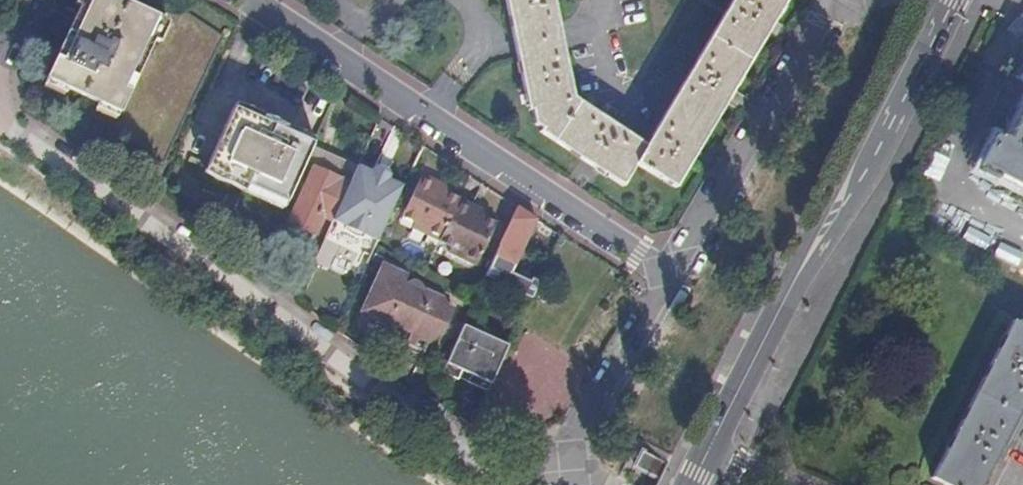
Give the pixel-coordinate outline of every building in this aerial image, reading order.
[(113,0),(86,0),(47,83),(120,117),(146,62),(151,52),(163,23),(137,10),(113,0)] [(137,10),(141,0),(113,0),(137,10)] [(552,0),(506,0),(521,79),(528,114),(532,113),(535,127),(542,132),(540,135),(623,189),(636,167),(675,191),(751,62),(788,0),(735,0),(646,151),(604,123),(572,102),(552,0)] [(1006,146),(994,139),(978,170),(995,179),(995,181),(1022,194),(1022,111),(1006,146)] [(314,148),(232,112),(208,168),(289,204),(305,167),(314,148)] [(347,193),(358,168),(314,148),(305,167),(315,172),(291,226),(317,238),(325,219),(333,224),(347,193)] [(378,244),(403,189),(390,183),(387,182),(373,175),(371,174),(358,168),(347,193),(333,224),(347,230),(345,233),(363,241),(365,237),(378,244)] [(389,178),(375,171),(373,175),(387,182),(389,178)] [(478,268),(498,227),(486,221),(472,215),(474,209),(460,202),(447,196),(433,189),(437,183),(423,176),(403,219),(416,225),(413,230),(442,244),(454,249),(451,256),(478,268)] [(447,196),(450,189),(437,183),(433,189),(447,196)] [(489,216),(474,209),(472,215),(486,221),(489,216)] [(521,256),(536,222),(519,211),(499,253),(504,256),(507,250),(521,256)] [(537,276),(517,266),(521,256),(507,250),(504,256),(499,253),(488,279),(533,301),(545,274),(539,271),(537,276)] [(453,306),(429,295),(428,299),(421,295),(421,293),(421,289),(419,286),(415,284),(412,284),(408,286),(406,289),(401,286),(405,278),(385,269),(374,292),(381,296),(374,311),(376,319),(389,324),(385,334),(406,344),(408,341),(425,349),(434,331),(440,334),(453,306)] [(1012,324),(933,479),(944,484),(983,484),(996,458),(1003,461),(1005,456),(1008,450),(1002,447),(1022,405),(1022,330),(1012,324)] [(493,388),(511,348),(465,327),(445,372),(459,378),(462,373),(493,388)] [(493,388),(462,373),(459,378),(490,393),(493,388)] [(652,483),(660,468),(638,457),(631,472),(652,483)] [(425,482),(438,462),(434,459),(420,479),(425,482)]
